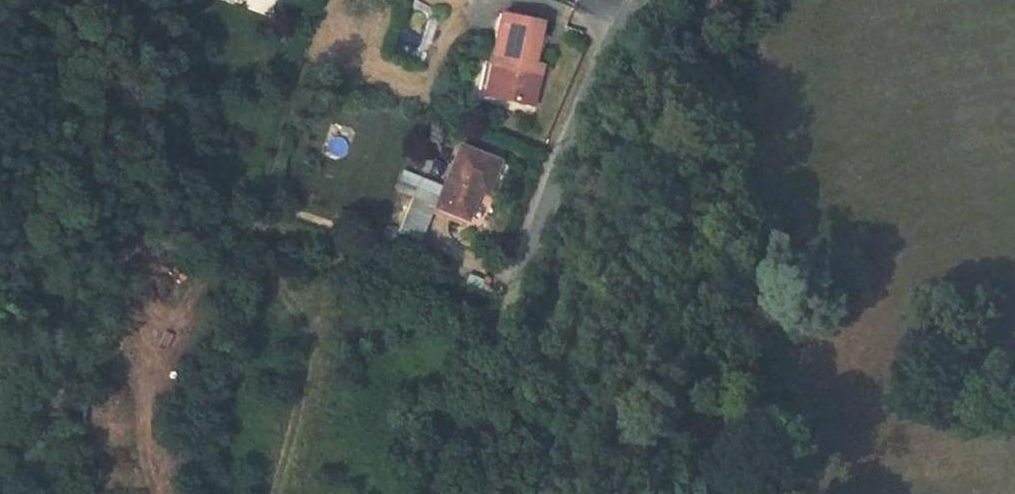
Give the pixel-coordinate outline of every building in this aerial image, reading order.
[(528,66),(541,17),(500,7),(487,59),(498,61),(491,93),(531,102),(538,68),(528,66)] [(491,93),(498,61),(487,59),(480,90),(491,93)] [(486,193),(497,162),(435,141),(424,171),(445,179),(435,208),(451,214),(448,222),(462,227),(476,189),(486,193)] [(435,208),(445,179),(424,171),(411,208),(432,215),(435,208)]
